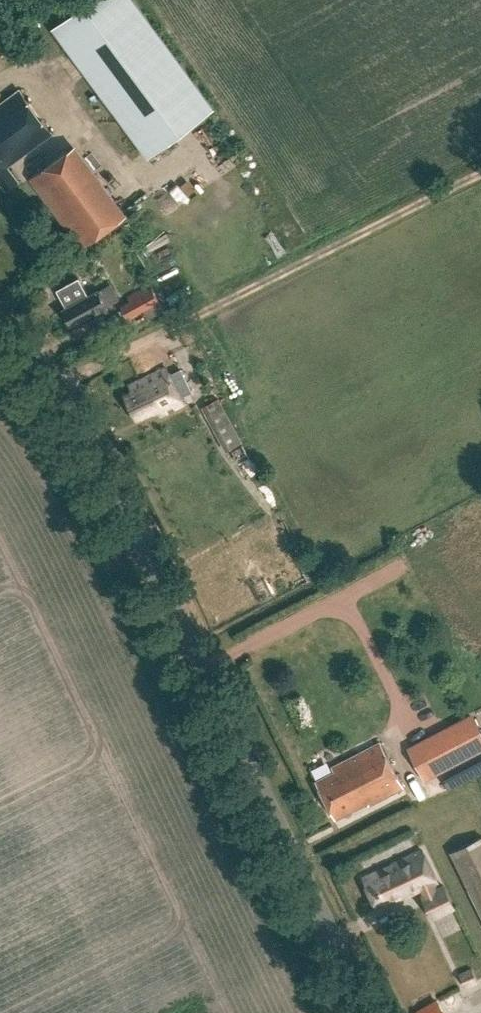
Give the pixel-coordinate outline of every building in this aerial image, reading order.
[(181,63),(134,0),(88,0),(52,27),(148,157),(214,108),(181,63)] [(6,190),(18,181),(7,166),(52,133),(19,89),(0,104),(0,181),(6,190)] [(30,178),(81,248),(119,220),(67,150),(30,178)] [(79,277),(57,289),(66,307),(64,309),(64,308),(62,309),(64,312),(64,316),(67,320),(70,322),(72,326),(73,325),(73,324),(91,314),(94,319),(109,310),(107,306),(119,300),(110,284),(98,291),(98,290),(88,295),(79,277)] [(121,306),(127,317),(158,300),(150,284),(138,291),(140,295),(121,306)] [(137,418),(157,409),(160,415),(184,403),(166,368),(129,385),(132,392),(126,395),(125,395),(124,395),(136,419),(137,419),(137,418)] [(242,442),(218,399),(207,405),(231,449),(242,442)] [(408,748),(424,780),(480,751),(480,733),(472,715),(408,748)] [(313,775),(334,818),(367,802),(368,805),(401,788),(401,789),(402,789),(379,742),(378,742),(378,743),(313,775)] [(480,912),(480,837),(451,851),(480,912)] [(381,900),(385,907),(421,888),(424,894),(435,888),(432,883),(436,880),(420,850),(362,881),(374,904),(381,900)] [(424,894),(421,896),(433,918),(455,907),(443,884),(435,888),(424,894)] [(437,1001),(417,1012),(444,1012),(437,1001)]
